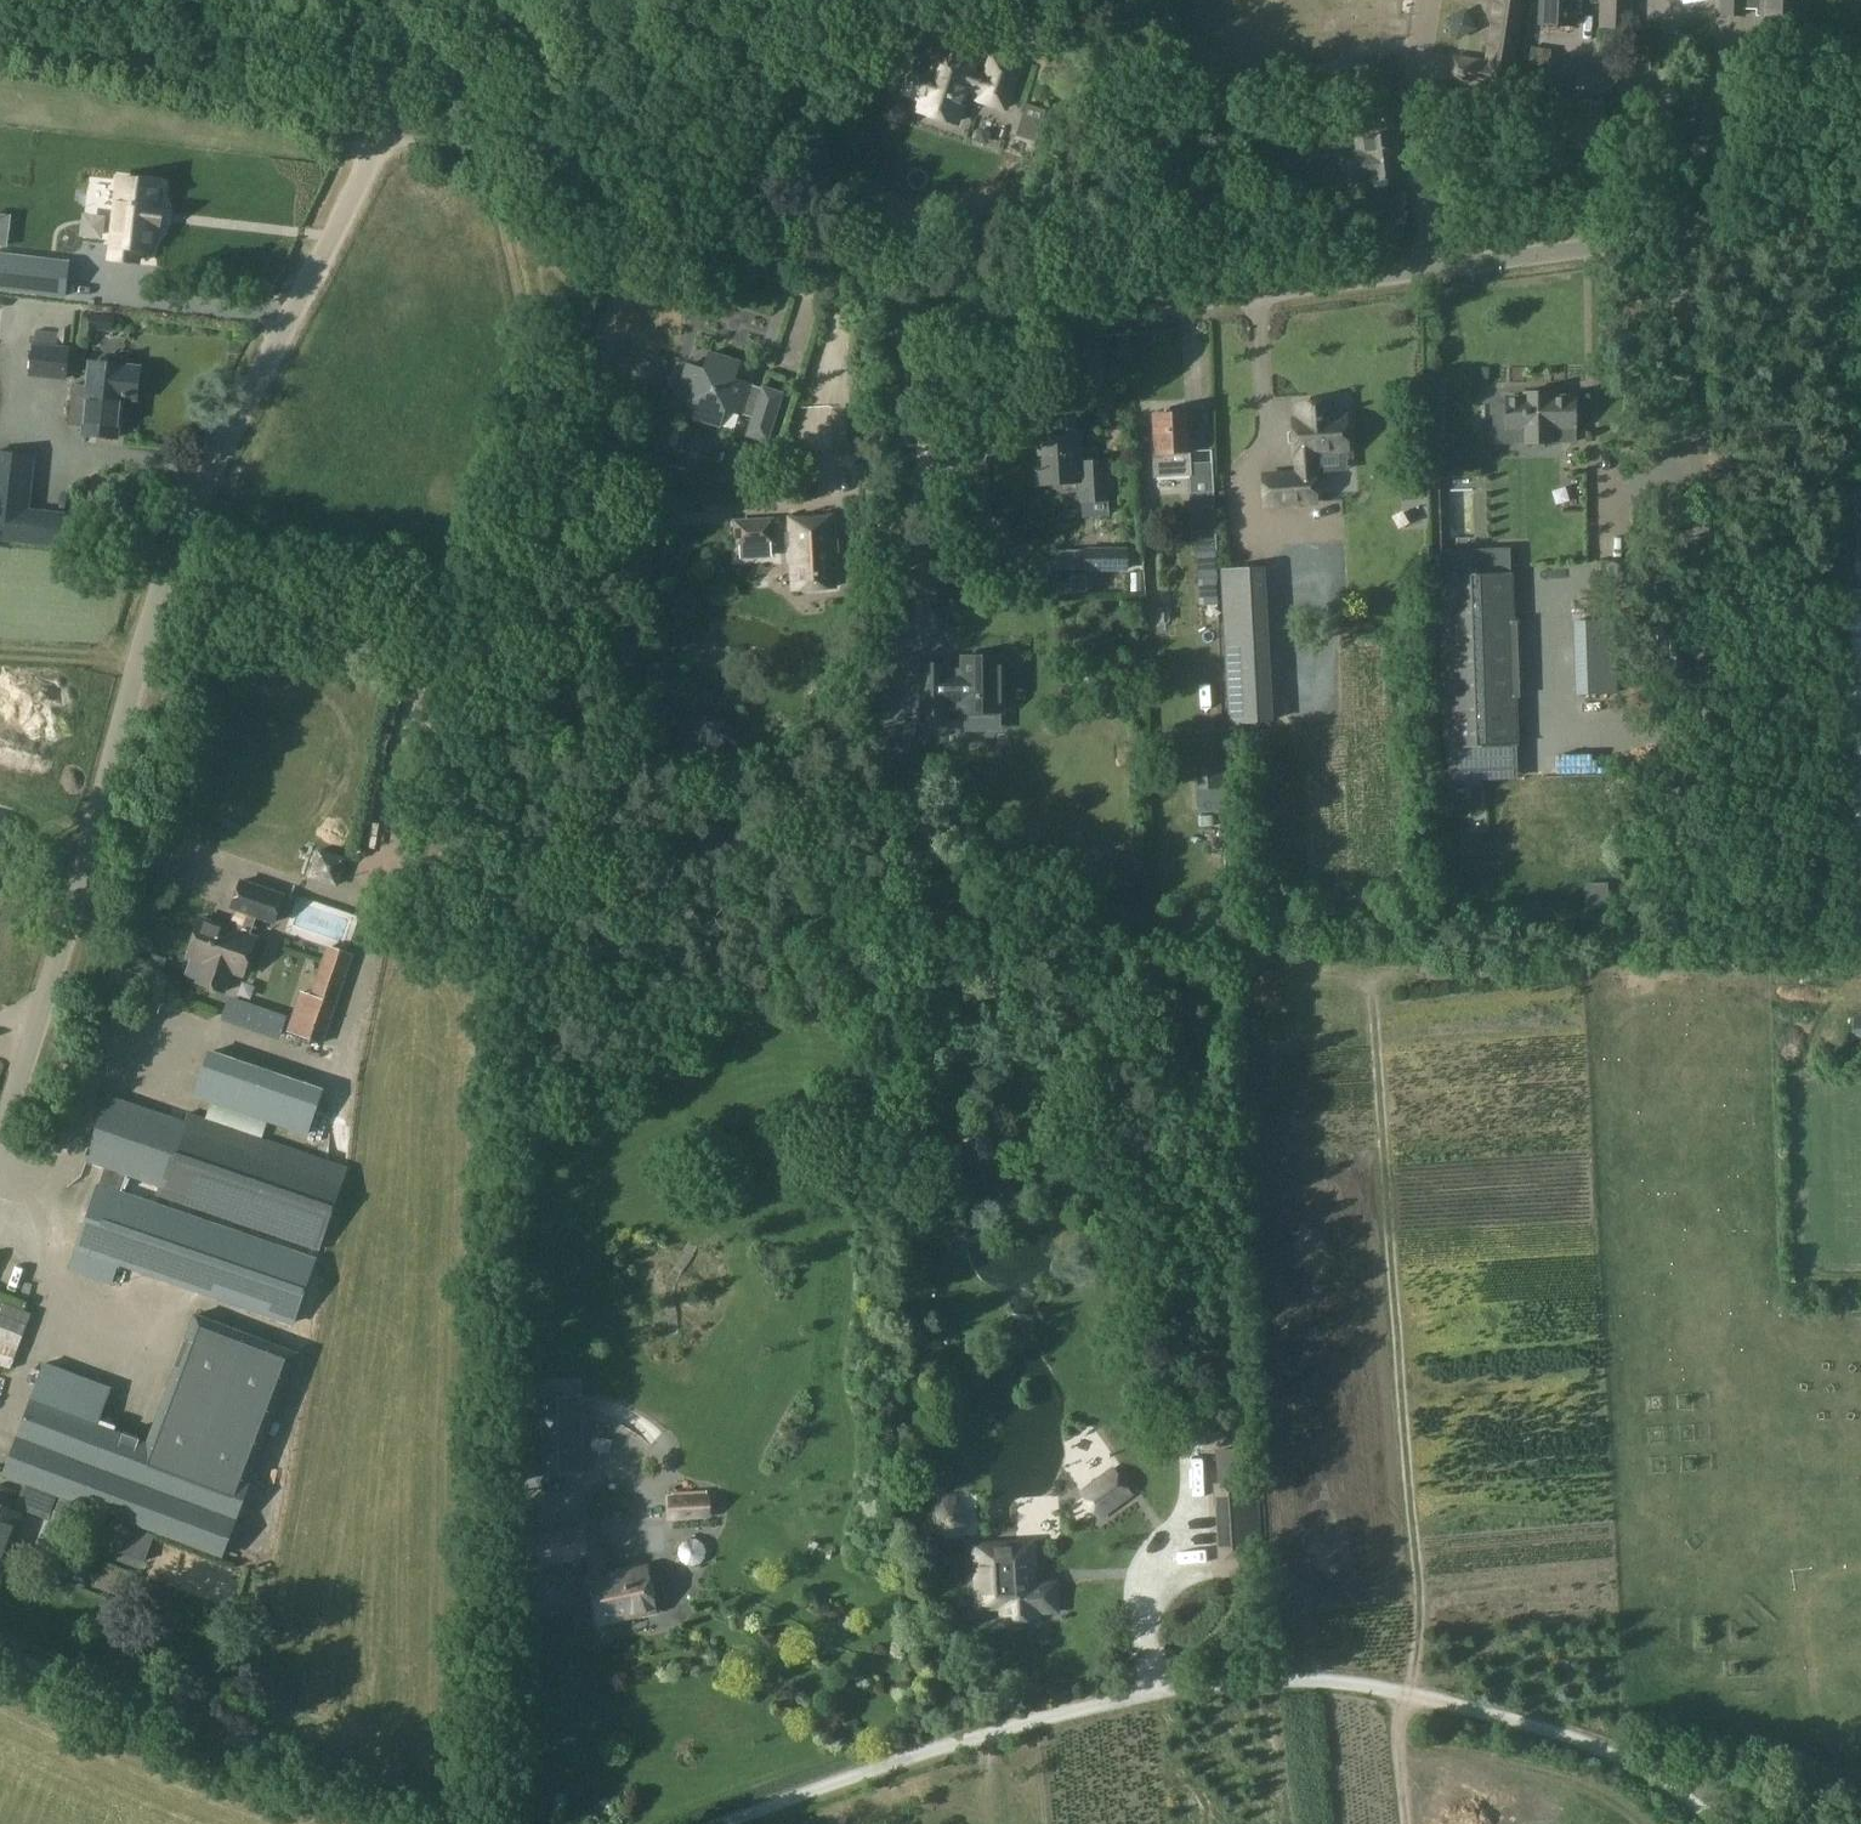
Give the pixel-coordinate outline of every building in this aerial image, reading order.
[(1523,0),(1498,0),(1488,62),(1455,57),(1451,81),(1485,86),(1484,89),(1508,93),(1523,0)] [(1538,23),(1571,24),(1572,0),(1539,0),(1538,23)] [(1597,28),(1630,29),(1631,0),(1598,0),(1597,28)] [(1803,36),(1804,0),(1722,0),(1721,16),(1743,16),(1743,10),(1758,11),(1757,34),(1803,36)] [(1530,48),(1528,66),(1547,68),(1548,50),(1530,48)] [(1360,57),(1369,116),(1353,118),(1357,149),(1354,150),(1358,181),(1400,176),(1393,120),(1407,118),(1397,51),(1360,57)] [(919,109),(957,122),(968,90),(981,95),(979,99),(1005,108),(1020,67),(992,57),(985,78),(935,61),(931,73),(914,67),(905,93),(922,99),(919,109)] [(1576,73),(1575,102),(1544,101),(1542,146),(1600,149),(1602,92),(1610,93),(1611,74),(1576,73)] [(1026,104),(1016,136),(1036,143),(1046,111),(1026,104)] [(133,248),(146,249),(147,226),(152,226),(154,206),(149,205),(151,182),(112,179),(105,258),(132,261),(133,248)] [(66,297),(70,263),(0,255),(0,289),(66,297)] [(32,344),(29,377),(67,380),(70,347),(58,346),(58,343),(59,333),(36,330),(34,344),(32,344)] [(747,435),(766,441),(781,394),(734,380),(739,363),(709,353),(704,370),(687,365),(677,395),(694,400),(689,417),(719,426),(724,410),(752,419),(747,435)] [(73,385),(69,425),(84,426),(83,433),(116,437),(120,397),(136,399),(139,368),(123,366),(122,374),(90,370),(88,386),(73,385)] [(1504,399),(1504,403),(1493,403),(1493,430),(1524,430),(1524,446),(1550,446),(1550,442),(1575,442),(1575,398),(1550,399),(1550,393),(1523,393),(1523,399),(1504,399)] [(1295,418),(1297,455),(1295,456),(1295,469),(1261,471),(1262,505),(1317,502),(1315,454),(1344,453),(1342,415),(1329,416),(1329,402),(1302,404),(1303,417),(1295,418)] [(853,411),(834,412),(836,449),(855,448),(853,411)] [(1159,413),(1160,445),(1151,446),(1153,477),(1190,476),(1189,444),(1187,444),(1186,412),(1159,413)] [(1081,502),(1106,501),(1104,460),(1075,462),(1072,419),(1046,421),(1047,439),(1037,440),(1038,458),(1033,458),(1035,484),(1080,482),(1081,502)] [(62,545),(64,523),(19,518),(26,456),(0,453),(0,539),(62,545)] [(738,459),(732,479),(755,486),(762,488),(768,468),(761,466),(738,459)] [(1213,489),(1189,491),(1193,552),(1216,551),(1213,489)] [(734,519),(736,541),(772,539),(771,517),(734,519)] [(834,587),(831,517),(789,519),(791,564),(796,564),(797,589),(834,587)] [(1083,569),(1129,568),(1129,546),(1083,547),(1083,569)] [(1537,551),(1539,580),(1565,577),(1562,548),(1537,551)] [(964,565),(949,572),(956,586),(970,580),(964,565)] [(1225,660),(1270,658),(1265,566),(1221,569),(1225,660)] [(1445,748),(1516,746),(1515,696),(1517,696),(1517,694),(1513,694),(1512,674),(1516,674),(1516,669),(1512,669),(1511,650),(1516,650),(1515,645),(1511,645),(1510,626),(1515,626),(1515,623),(1512,624),(1510,573),(1439,575),(1445,748)] [(1615,620),(1573,621),(1575,696),(1617,694),(1615,620)] [(1003,712),(1003,657),(962,657),(962,676),(947,677),(947,664),(920,665),(920,726),(948,725),(948,703),(962,703),(962,713),(1003,712)] [(1273,722),(1270,658),(1225,660),(1228,724),(1273,722)] [(1197,733),(1199,789),(1223,788),(1222,732),(1197,733)] [(1529,793),(1573,795),(1574,761),(1531,759),(1529,793)] [(234,911),(228,929),(199,919),(186,957),(203,963),(196,981),(225,991),(232,971),(242,975),(255,938),(250,936),(256,918),(274,925),(285,893),(240,878),(229,909),(234,911)] [(326,946),(310,996),(335,1004),(351,954),(326,946)] [(285,1048),(311,1057),(327,1016),(301,1006),(285,1048)] [(1860,1041),(1860,1018),(1853,1018),(1852,1041),(1860,1041)] [(263,1027),(260,1039),(286,1045),(289,1032),(263,1027)] [(209,1052),(193,1097),(309,1137),(325,1089),(210,1050),(209,1052)] [(109,1095),(87,1158),(105,1165),(99,1182),(121,1190),(127,1172),(165,1185),(162,1193),(319,1249),(347,1169),(190,1113),(186,1122),(109,1095)] [(112,1282),(120,1260),(293,1322),(316,1259),(121,1190),(99,1182),(77,1245),(69,1267),(112,1282)] [(44,1362),(14,1441),(2,1475),(24,1484),(58,1497),(223,1559),(252,1481),(251,1480),(298,1353),(194,1314),(147,1441),(99,1423),(112,1387),(44,1362)] [(1239,1396),(1228,1397),(1230,1418),(1240,1417),(1239,1396)] [(582,1398),(534,1398),(534,1472),(582,1472),(582,1398)] [(1134,1495),(1112,1466),(1079,1492),(1101,1521),(1134,1495)] [(1254,1481),(1215,1484),(1220,1558),(1259,1555),(1254,1481)] [(58,1497),(24,1484),(15,1508),(49,1520),(58,1497)] [(673,1498),(670,1499),(671,1518),(710,1516),(709,1497),(683,1498),(683,1493),(673,1493),(673,1498)] [(940,1502),(930,1514),(932,1530),(944,1540),(960,1539),(970,1526),(969,1510),(956,1500),(956,1494),(940,1495),(940,1502)] [(14,1542),(9,1540),(20,1513),(0,1505),(0,1579),(14,1542)] [(56,1511),(48,1532),(67,1539),(75,1518),(56,1511)] [(548,1537),(525,1542),(530,1567),(553,1562),(587,1555),(584,1539),(582,1530),(548,1537)] [(595,1537),(584,1539),(587,1555),(592,1579),(600,1622),(654,1611),(652,1601),(664,1599),(660,1576),(648,1578),(646,1568),(608,1576),(603,1551),(597,1552),(595,1537)] [(1035,1583),(1033,1541),(974,1544),(977,1607),(1002,1606),(1003,1619),(1038,1617),(1037,1612),(1056,1611),(1055,1582),(1035,1583)] [(1032,1620),(1032,1633),(1054,1632),(1053,1618),(1032,1620)]
